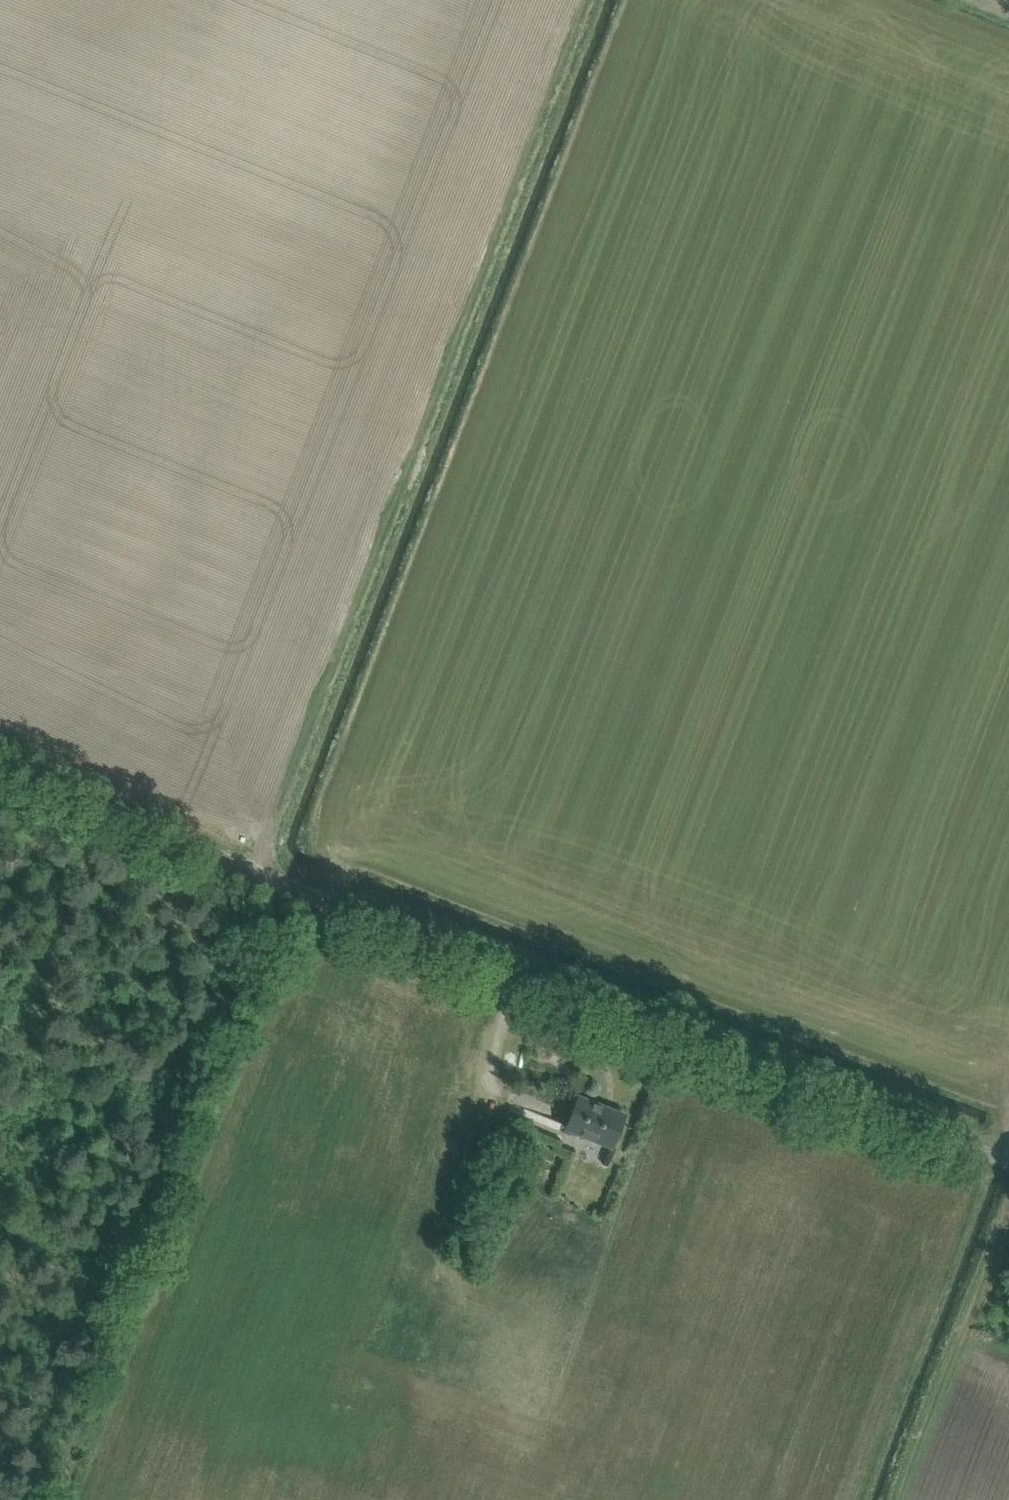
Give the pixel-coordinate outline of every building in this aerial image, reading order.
[(579,1095),(570,1115),(565,1126),(611,1146),(625,1114),(579,1095)] [(517,1188),(514,1195),(526,1199),(528,1193),(517,1188)]
